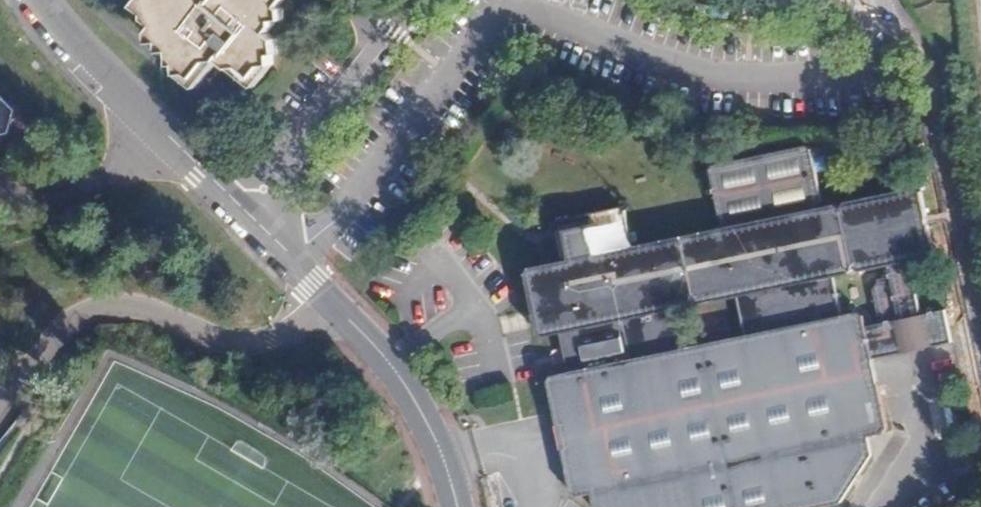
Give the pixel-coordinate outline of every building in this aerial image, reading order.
[(137,5),(147,13),(148,16),(162,28),(152,30),(154,42),(162,41),(163,51),(170,50),(173,65),(179,64),(181,75),(197,88),(221,61),(230,68),(253,88),(272,66),(271,56),(276,55),(275,42),(266,35),(273,27),(272,23),(282,22),(282,10),(279,8),(286,0),(142,0),(137,5)] [(0,94),(0,135),(7,133),(13,108),(0,94)] [(719,232),(630,250),(624,219),(614,212),(552,225),(546,233),(553,265),(567,336),(553,338),(561,375),(546,378),(541,384),(564,496),(571,502),(583,499),(584,506),(837,506),(868,461),(864,444),(876,442),(881,432),(868,368),(953,350),(946,317),(920,322),(909,268),(927,264),(932,252),(921,199),(912,192),(841,207),(839,217),(829,210),(816,214),(821,205),(812,158),(803,152),(712,170),(707,177),(719,232)] [(525,271),(519,279),(531,336),(539,341),(553,338),(567,336),(553,265),(525,271)]
